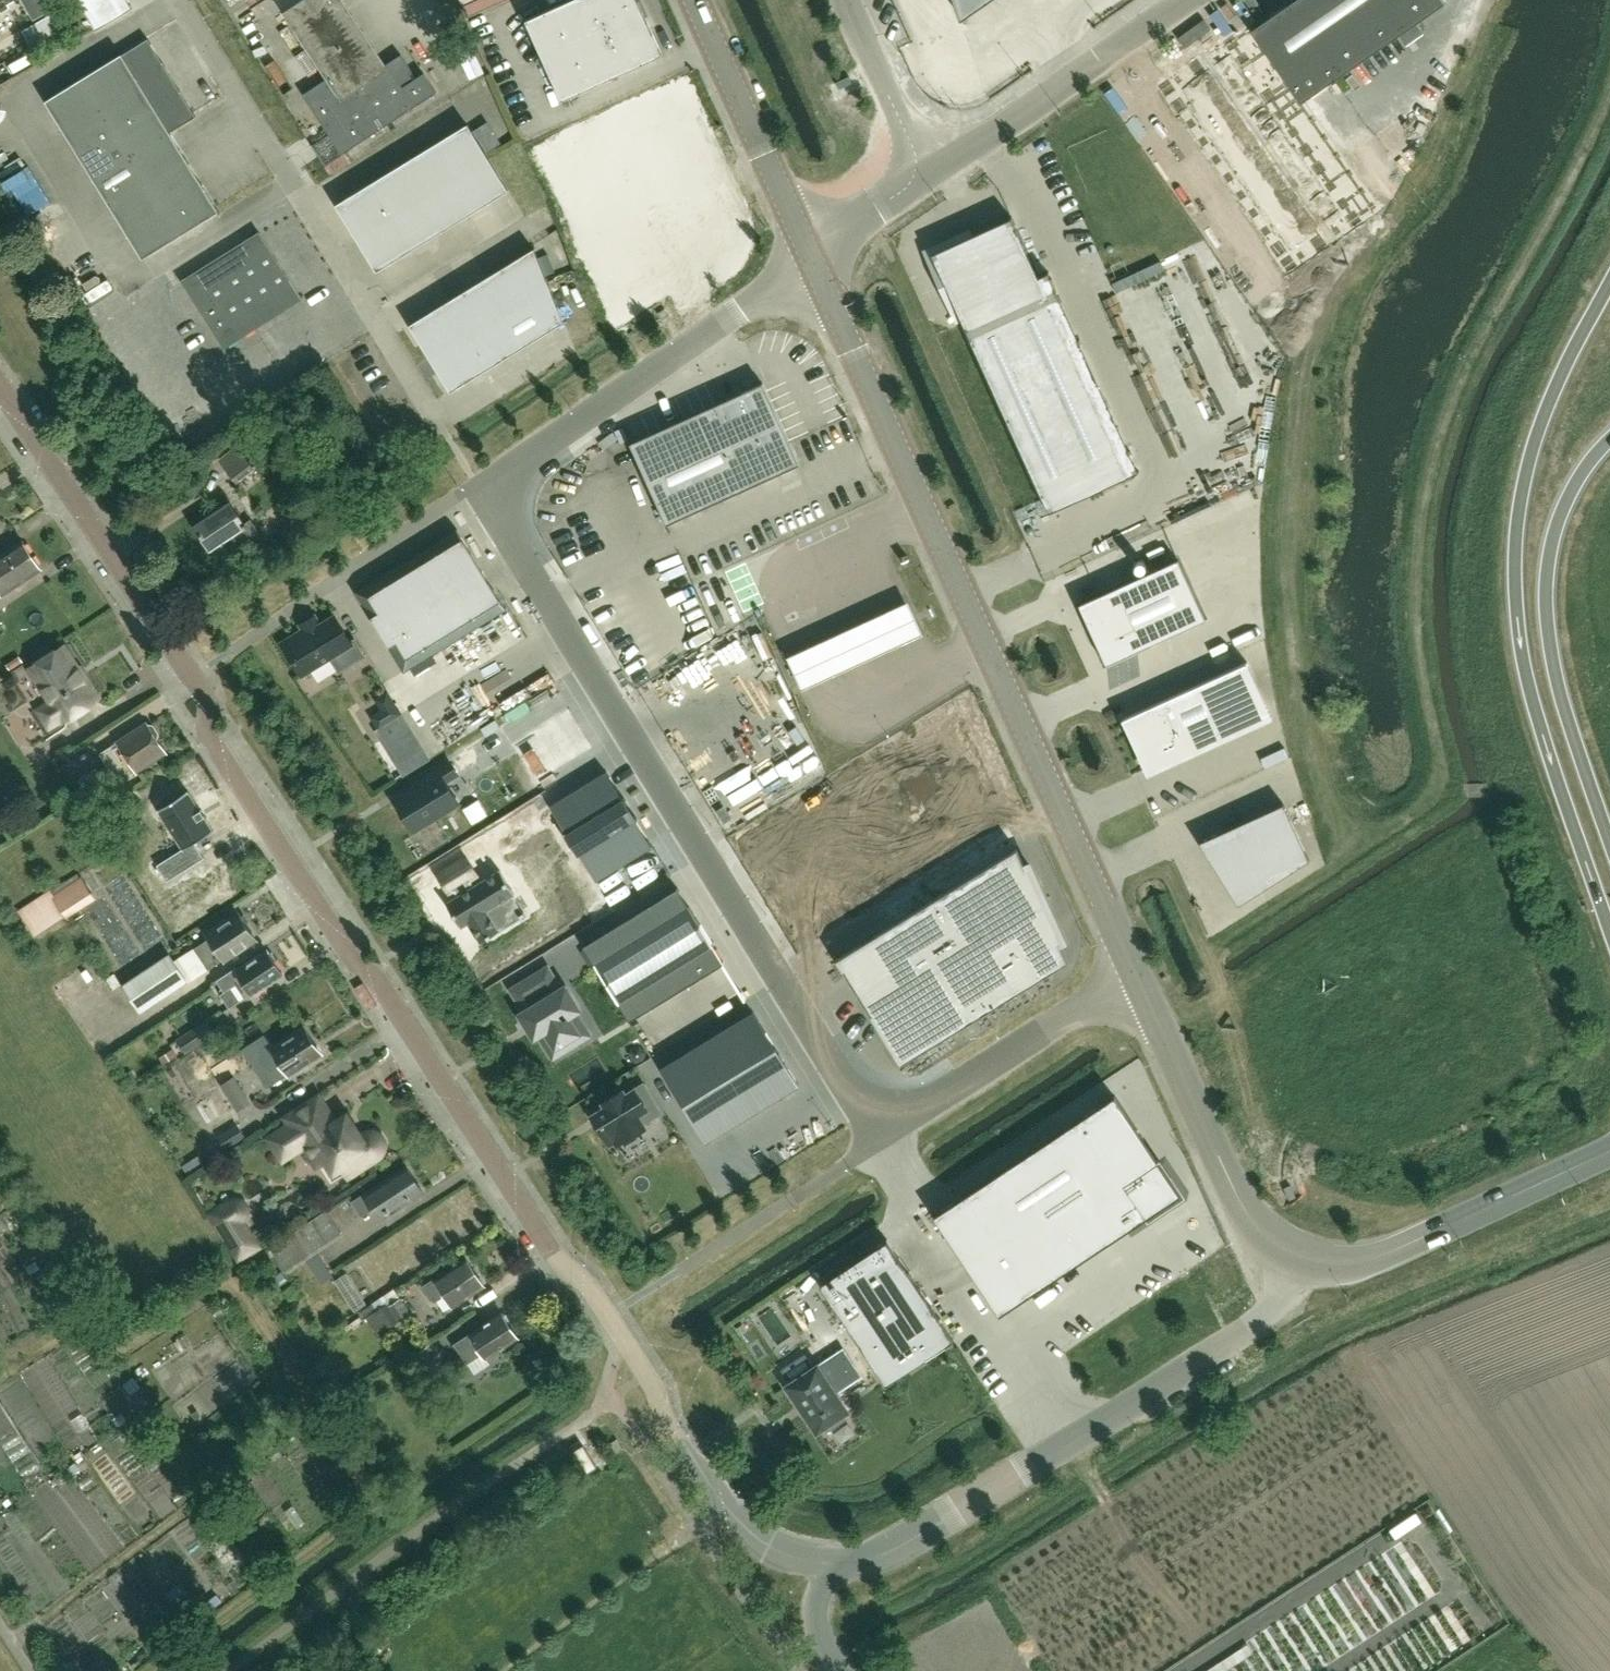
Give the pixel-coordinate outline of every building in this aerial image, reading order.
[(95,31),(133,9),(128,0),(77,0),(95,31)] [(410,75),(413,73),(401,55),(386,65),(376,50),(366,35),(356,20),(346,5),(343,0),(302,0),(283,12),(327,79),(303,94),(325,128),(342,154),(412,109),(437,92),(424,72),(413,79),(410,75)] [(662,55),(638,0),(571,0),(526,20),(563,100),(662,55)] [(961,16),(985,0),(956,0),(961,16)] [(1164,85),(1281,269),(1367,215),(1300,102),(1399,35),(1416,22),(1439,7),(1444,3),(1442,0),(1294,0),(1251,30),(1164,85)] [(44,49),(77,30),(66,11),(33,31),(44,49)] [(122,54),(120,52),(119,52),(120,55),(52,97),(46,101),(143,257),(149,254),(217,212),(219,214),(220,213),(169,131),(197,114),(149,37),(122,54)] [(670,93),(551,147),(623,306),(730,236),(737,230),(739,227),(740,223),(740,220),(740,218),(740,214),(738,209),(689,101),(684,95),(682,93),(679,92),(673,93),(670,93)] [(468,123),(336,204),(377,270),(509,189),(468,123)] [(1012,215),(972,233),(931,252),(962,319),(1049,513),(1140,471),(1049,270),(1038,275),(1012,215)] [(225,347),(302,298),(261,233),(184,281),(225,347)] [(535,248),(410,324),(451,391),(564,322),(535,248)] [(799,463),(763,383),(630,443),(667,523),(799,463)] [(238,446),(221,460),(238,481),(255,467),(238,446)] [(252,520),(247,523),(245,524),(231,502),(195,526),(211,549),(236,533),(247,550),(264,540),(252,520)] [(456,528),(354,591),(404,672),(443,735),(545,672),(505,609),(456,528)] [(3,594),(42,569),(22,539),(0,554),(0,589),(3,594)] [(1178,559),(1079,604),(1106,664),(1206,619),(1178,559)] [(787,657),(802,688),(923,633),(908,601),(787,657)] [(285,643),(303,673),(331,655),(340,670),(363,656),(354,642),(351,644),(334,618),(320,627),(315,618),(303,626),(306,630),(285,643)] [(48,730),(66,718),(98,697),(85,677),(84,678),(63,646),(31,667),(52,700),(36,710),(48,730)] [(1247,662),(1122,719),(1124,723),(1131,720),(1152,765),(1263,714),(1242,670),(1249,667),(1247,662)] [(153,724),(149,723),(147,721),(100,752),(108,765),(98,772),(96,768),(78,779),(97,808),(114,797),(108,787),(118,780),(119,781),(166,751),(158,738),(159,733),(153,724)] [(556,723),(505,756),(529,793),(580,759),(556,723)] [(420,784),(395,800),(414,830),(458,802),(446,782),(458,774),(450,762),(419,781),(420,784)] [(652,845),(605,769),(550,803),(596,879),(652,845)] [(830,826),(774,860),(822,938),(835,959),(900,1065),(1069,962),(1060,942),(1064,941),(1029,864),(1026,866),(1017,847),(1006,823),(986,779),(976,785),(968,769),(840,842),(830,826)] [(183,848),(158,864),(168,880),(204,857),(195,842),(214,830),(213,829),(204,816),(200,810),(189,792),(189,791),(188,790),(158,809),(183,848)] [(1283,803),(1199,842),(1200,843),(1225,882),(1238,904),(1309,860),(1283,803)] [(465,857),(439,874),(449,891),(453,889),(458,896),(447,903),(462,927),(469,922),(482,941),(524,914),(511,894),(515,892),(500,869),(474,886),(469,878),(476,874),(465,857)] [(28,904),(32,911),(22,918),(34,937),(65,917),(66,919),(96,899),(82,877),(80,878),(77,873),(51,891),(53,895),(52,896),(53,898),(52,898),(48,892),(28,904)] [(678,889),(585,947),(631,1021),(724,964),(678,889)] [(210,938),(196,948),(208,967),(223,958),(223,959),(255,938),(241,916),(239,914),(226,922),(225,919),(206,932),(210,938)] [(235,967),(216,980),(224,992),(235,985),(244,998),(282,973),(267,950),(237,970),(235,967)] [(168,953),(123,984),(141,1011),(186,981),(174,962),(168,953)] [(525,1011),(521,1014),(534,1036),(539,1034),(549,1050),(561,1043),(561,1044),(567,1040),(567,1039),(575,1034),(567,1021),(570,1019),(568,1016),(575,1011),(579,1009),(565,986),(561,989),(557,982),(545,989),(546,991),(540,995),(539,993),(521,1004),(525,1011)] [(756,1011),(664,1067),(709,1140),(801,1084),(756,1011)] [(216,1034),(207,1019),(176,1039),(186,1054),(216,1034)] [(305,1028),(273,1049),(264,1035),(242,1049),(267,1087),(287,1074),(290,1078),(308,1067),(306,1064),(319,1055),(314,1047),(316,1045),(305,1028)] [(242,1091),(233,1078),(222,1086),(230,1099),(242,1091)] [(608,1107),(594,1115),(610,1143),(615,1140),(617,1143),(644,1126),(642,1123),(660,1112),(643,1085),(625,1095),(623,1092),(605,1102),(608,1107)] [(194,1105),(206,1125),(223,1115),(211,1095),(194,1105)] [(1001,1314),(1181,1194),(1115,1096),(934,1215),(1001,1314)] [(318,1166),(325,1162),(334,1176),(344,1170),(347,1176),(378,1157),(381,1153),(383,1148),(383,1143),(382,1139),(378,1135),(373,1133),(368,1133),(364,1135),(354,1141),(349,1133),(351,1131),(352,1128),(352,1125),(351,1123),(349,1120),(346,1119),(343,1119),(340,1120),(335,1124),(318,1098),(287,1118),(291,1125),(269,1139),(282,1159),(304,1145),(318,1166)] [(221,1126),(224,1131),(217,1136),(218,1139),(207,1147),(208,1149),(200,1155),(206,1163),(225,1151),(246,1138),(237,1123),(234,1125),(231,1120),(221,1126)] [(373,1208),(381,1220),(424,1192),(406,1166),(363,1194),(364,1195),(353,1202),(362,1215),(366,1212),(367,1213),(373,1208)] [(207,1212),(238,1262),(262,1246),(247,1220),(249,1217),(250,1214),(250,1208),(248,1204),(245,1200),(240,1196),(235,1196),(229,1197),(207,1212)] [(334,1275),(319,1251),(343,1235),(327,1210),(270,1248),(286,1273),(306,1260),(321,1283),(334,1275)] [(953,1339),(887,1240),(820,1284),(886,1384),(953,1339)] [(484,1286),(465,1257),(434,1277),(435,1278),(424,1285),(434,1300),(445,1293),(453,1306),(484,1286)] [(396,1318),(398,1322),(399,1322),(411,1314),(400,1298),(388,1306),(389,1307),(380,1313),(388,1324),(396,1318)] [(486,1360),(518,1339),(501,1312),(454,1343),(468,1364),(483,1354),(486,1360)] [(432,1343),(414,1355),(421,1365),(413,1370),(422,1384),(430,1379),(431,1380),(443,1372),(435,1359),(441,1355),(432,1343)] [(843,1349),(788,1385),(818,1430),(824,1425),(827,1430),(844,1419),(841,1415),(847,1410),(835,1392),(860,1375),(843,1349)]
